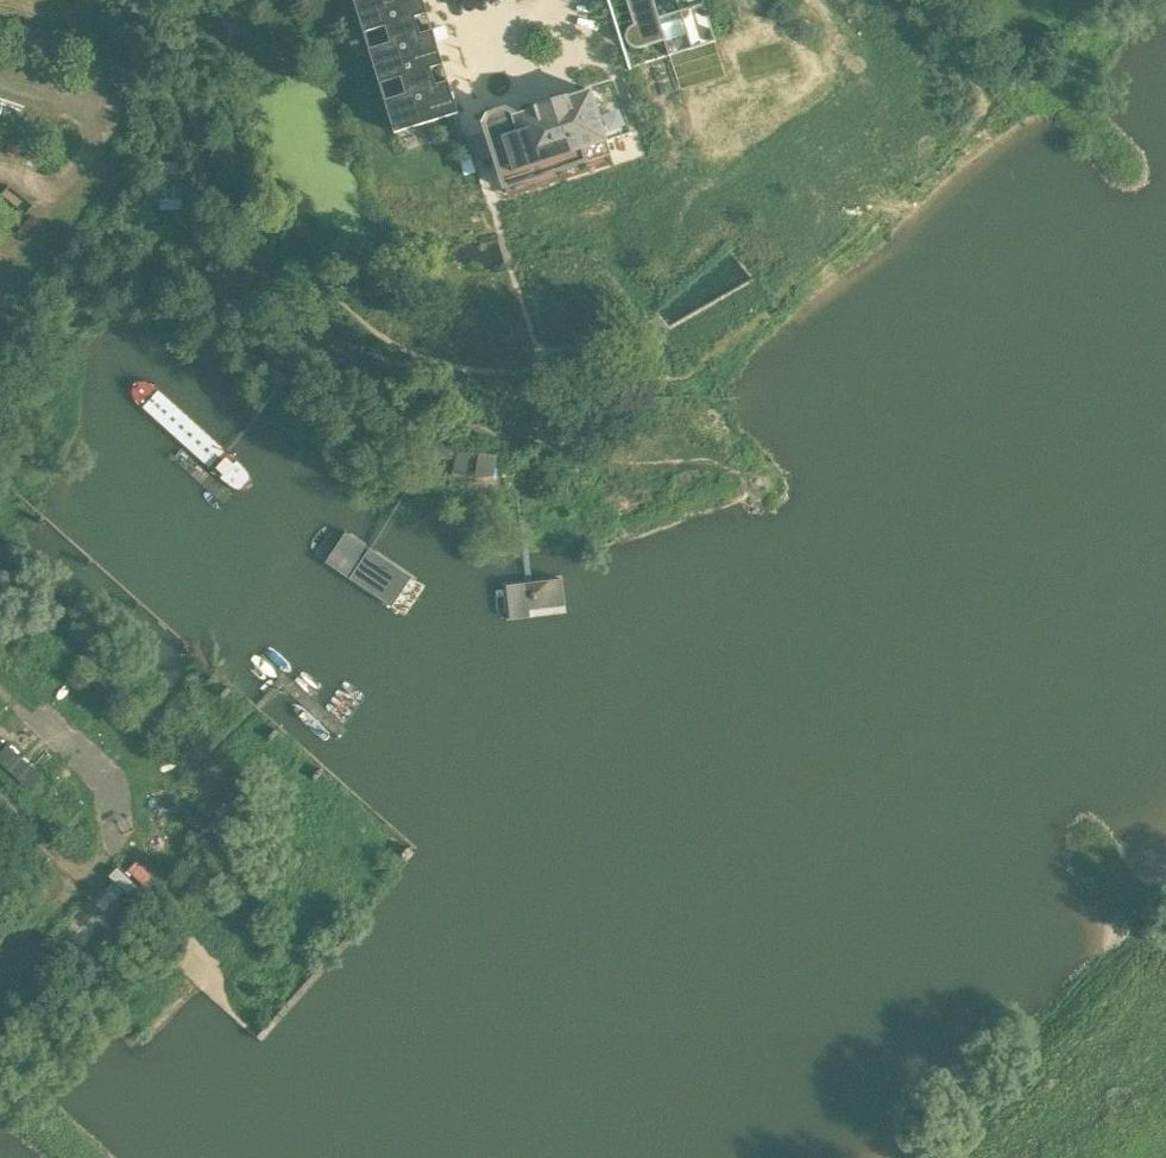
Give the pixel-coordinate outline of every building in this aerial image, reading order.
[(363,30),(426,11),(423,0),(355,0),(354,0),(363,30)] [(627,61),(716,35),(705,0),(608,0),(627,61)] [(426,11),(363,30),(364,35),(366,34),(365,32),(385,26),(390,43),(370,49),(369,46),(368,47),(378,81),(442,62),(431,26),(430,27),(431,30),(420,34),(414,17),(425,13),(427,17),(428,16),(426,11)] [(442,62),(378,81),(380,86),(381,85),(381,83),(401,77),(406,94),(386,100),(385,97),(384,98),(394,132),(458,113),(447,77),(445,78),(446,81),(435,85),(430,67),(441,64),(442,68),(444,67),(442,62)] [(597,111),(590,91),(514,115),(513,112),(506,108),(488,114),(484,122),(504,187),(534,177),(534,178),(564,169),(563,167),(586,159),(581,145),(605,138),(597,111)] [(160,200),(181,200),(182,200),(182,174),(179,174),(159,174),(159,200),(160,200)] [(135,404),(234,492),(246,490),(256,477),(146,385),(139,384),(132,389),(135,404)] [(451,446),(435,438),(430,450),(446,458),(451,446)] [(469,450),(457,448),(452,475),(463,477),(469,450)] [(496,454),(478,451),(475,475),(493,475),(496,454)] [(344,532),(341,537),(331,530),(313,557),(404,616),(425,585),(344,532)] [(566,613),(563,584),(507,589),(511,624),(531,622),(530,616),(566,613)] [(30,785),(41,766),(3,745),(0,751),(0,768),(30,785)] [(110,916),(139,890),(121,869),(92,895),(110,916)]
